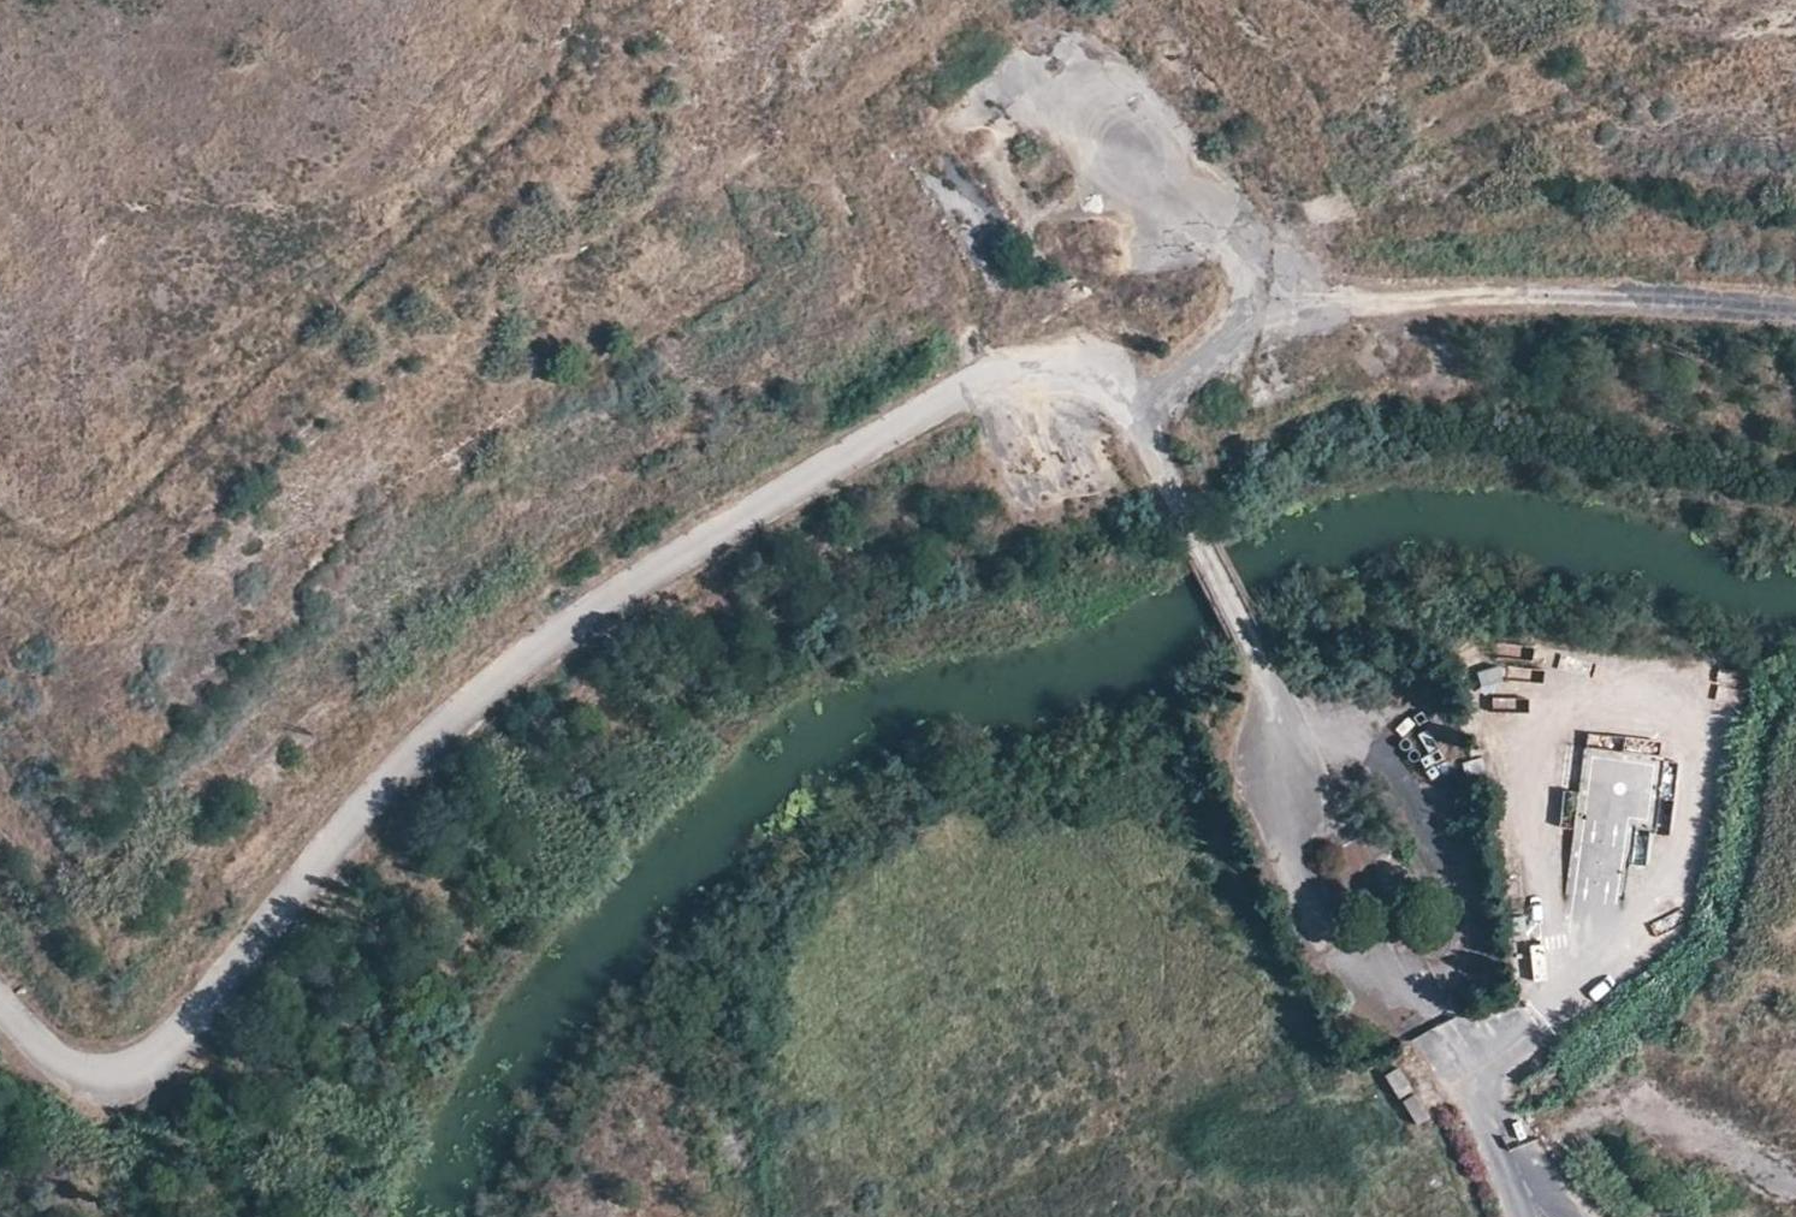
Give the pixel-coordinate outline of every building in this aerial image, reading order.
[(1525,660),(1524,644),(1485,645),(1486,661),(1525,660)] [(1619,780),(1620,750),(1584,749),(1582,778),(1619,780)] [(1560,803),(1560,836),(1574,837),(1575,804),(1560,803)] [(1594,898),(1592,913),(1618,916),(1625,848),(1603,845),(1606,826),(1577,823),(1569,895),(1594,898)] [(1400,1099),(1415,1090),(1402,1066),(1387,1074),(1400,1099)] [(1417,1125),(1432,1117),(1419,1092),(1404,1099),(1417,1125)]
